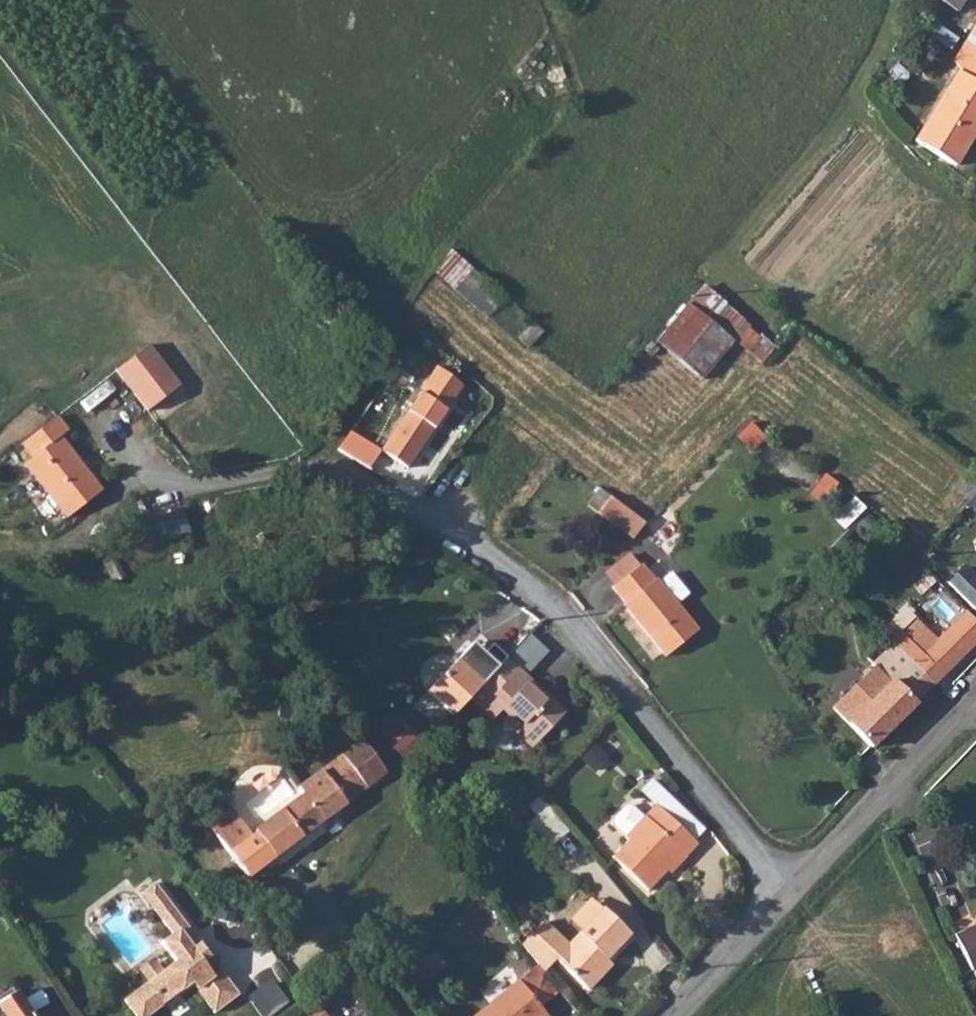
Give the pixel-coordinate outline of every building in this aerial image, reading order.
[(959,16),(970,0),(935,0),(959,16)] [(954,60),(960,67),(967,75),(975,79),(975,45),(968,40),(954,60)] [(960,67),(930,122),(929,125),(920,141),(961,166),(975,139),(975,79),(967,75),(960,67)] [(453,251),(436,274),(491,317),(509,294),(453,251)] [(703,287),(688,305),(732,342),(760,365),(775,348),(703,287)] [(688,305),(658,341),(703,378),(732,342),(688,305)] [(152,337),(119,364),(150,403),(182,375),(152,337)] [(405,413),(382,447),(384,449),(410,466),(432,432),(465,385),(437,366),(405,413)] [(345,451),(374,465),(382,446),(379,444),(389,421),(364,409),(345,451)] [(62,411),(28,438),(40,454),(30,461),(74,512),(109,483),(66,432),(74,426),(62,411)] [(648,519),(613,494),(602,510),(637,534),(648,519)] [(853,495),(839,521),(852,528),(866,503),(853,495)] [(607,571),(617,583),(640,565),(631,553),(607,571)] [(640,565),(617,583),(615,584),(628,601),(627,602),(668,653),(700,628),(678,601),(689,591),(672,570),(660,580),(658,577),(656,579),(642,562),(640,565)] [(945,581),(970,603),(975,596),(975,583),(958,566),(945,581)] [(893,641),(935,682),(975,642),(975,618),(966,609),(938,637),(918,616),(893,641)] [(893,641),(886,633),(868,652),(878,663),(835,707),(873,744),(935,682),(893,641)] [(488,681),(474,695),(500,718),(509,709),(515,715),(523,714),(532,723),(533,739),(549,739),(566,721),(559,704),(562,701),(513,656),(488,681)] [(488,681),(463,657),(433,687),(458,712),(474,695),(488,681)] [(562,701),(559,704),(566,721),(574,712),(562,701)] [(408,723),(391,740),(410,759),(427,742),(408,723)] [(388,769),(363,736),(299,784),(285,764),(231,804),(236,810),(213,827),(248,874),(365,786),(388,769)] [(634,839),(617,855),(651,889),(689,854),(691,856),(703,843),(698,838),(666,805),(677,795),(660,778),(649,789),(662,802),(649,816),(638,805),(631,805),(621,816),(621,823),(631,833),(630,835),(634,839)] [(677,795),(666,805),(698,838),(709,828),(677,795)] [(549,847),(571,829),(551,805),(529,823),(549,847)] [(945,916),(968,910),(952,842),(930,848),(945,916)] [(146,898),(159,914),(171,904),(159,888),(146,898)] [(576,916),(587,927),(609,905),(597,894),(576,916)] [(225,973),(218,979),(208,965),(198,953),(205,948),(171,904),(159,914),(178,938),(167,947),(181,965),(168,975),(153,987),(130,1005),(138,1015),(159,1015),(184,997),(186,999),(199,989),(219,1015),(221,1015),(244,999),(225,973)] [(547,918),(526,940),(548,968),(560,956),(593,985),(616,960),(610,956),(635,929),(609,905),(587,927),(573,942),(547,918)] [(957,935),(974,970),(975,969),(975,926),(957,935)] [(205,948),(198,953),(208,965),(215,960),(205,948)] [(153,987),(168,975),(158,962),(143,973),(153,987)] [(478,1015),(558,1015),(526,977),(478,1015)] [(0,996),(0,1015),(33,1015),(12,987),(0,996)] [(299,1015),(332,1015),(322,1001),(299,1015)]
